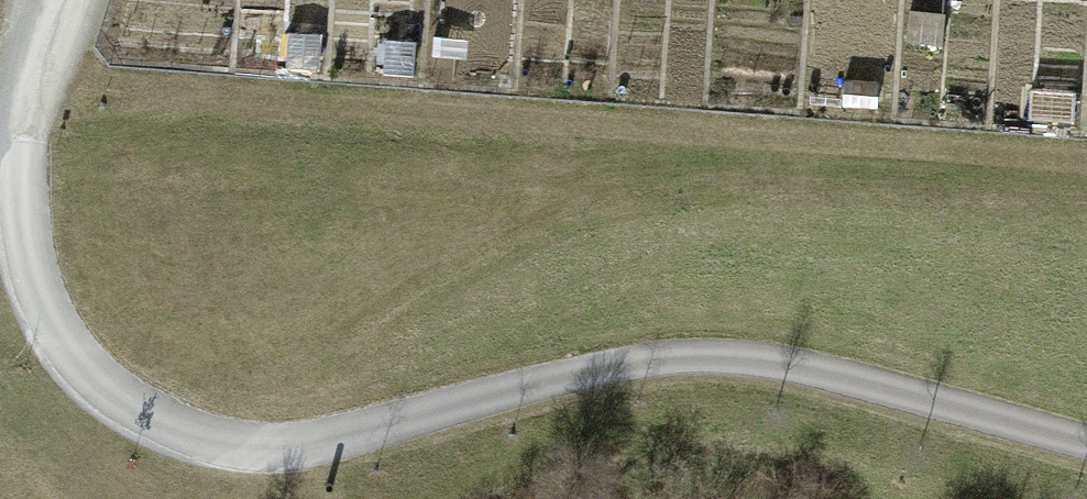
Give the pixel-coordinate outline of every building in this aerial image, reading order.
[(1079,85),(1040,82),(1038,108),(1078,111),(1079,85)] [(878,99),(845,97),(844,122),(876,124),(878,99)]
